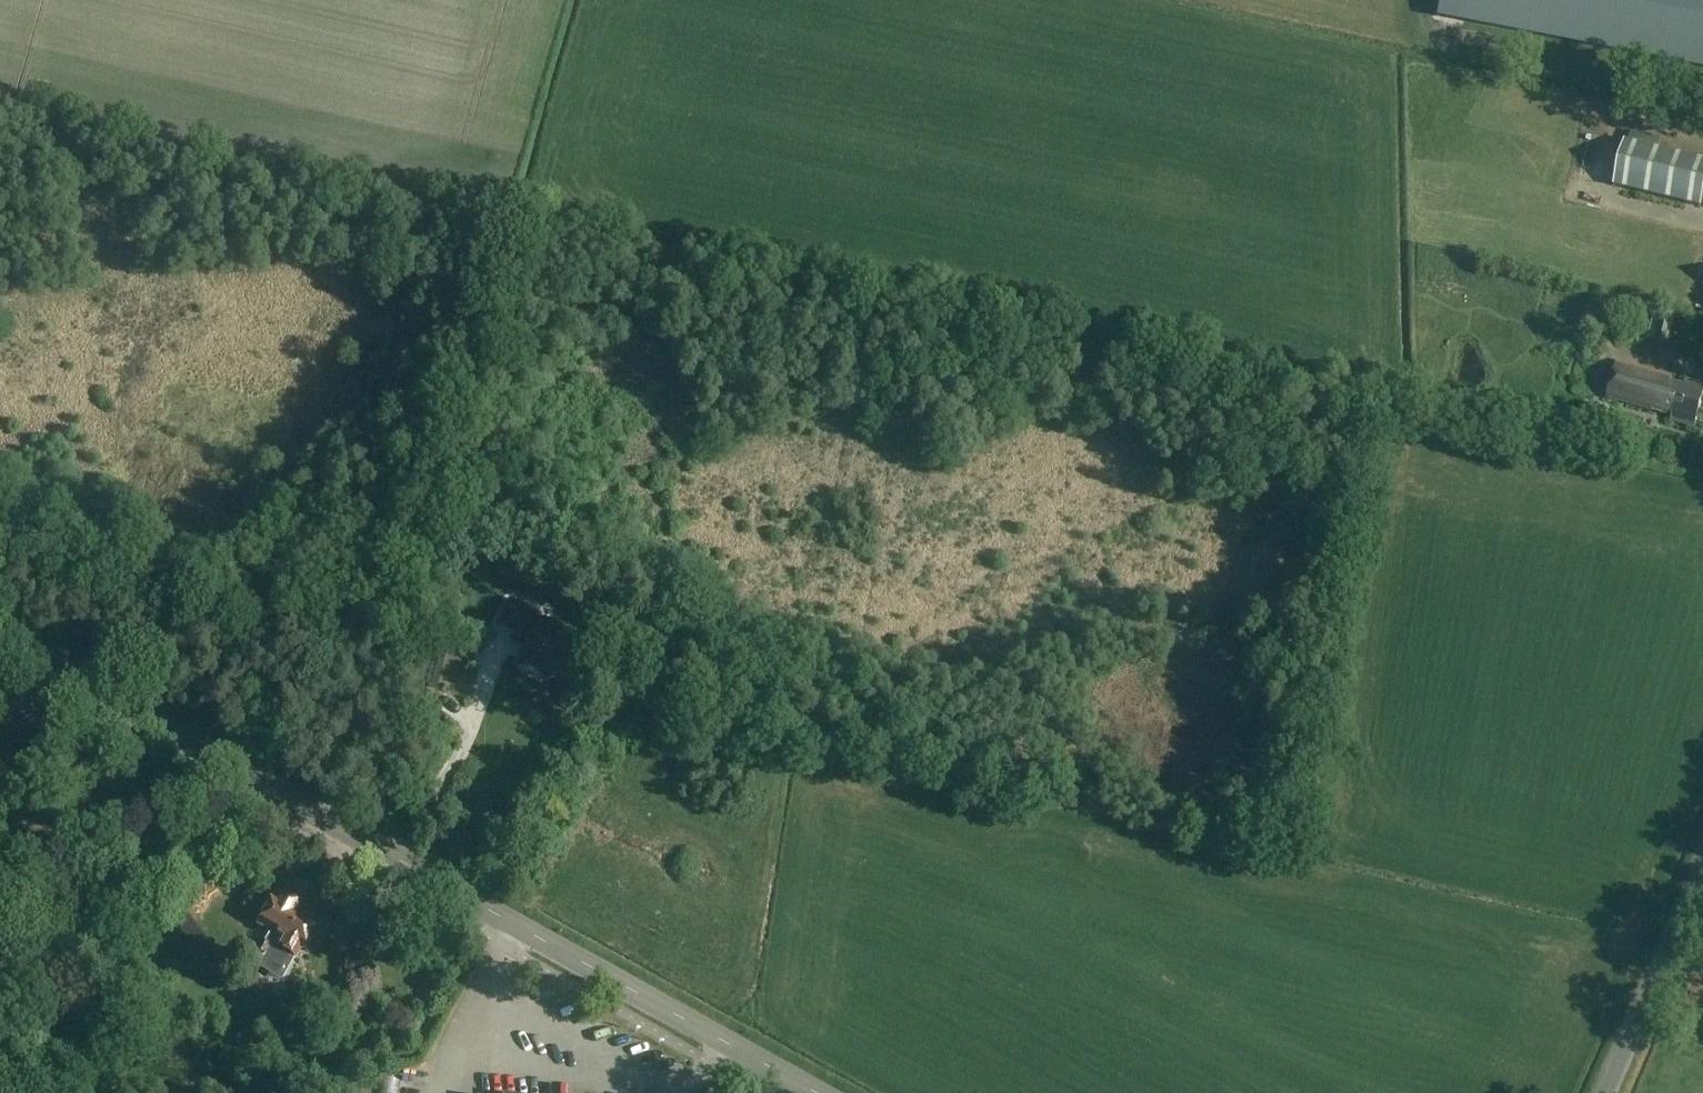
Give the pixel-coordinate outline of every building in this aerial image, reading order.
[(1464,22),(1702,69),(1702,0),(1468,0),(1464,22)] [(1613,187),(1699,209),(1702,192),(1702,161),(1624,141),(1613,187)] [(1668,345),(1676,315),(1661,311),(1653,341),(1668,345)] [(1670,386),(1672,378),(1617,363),(1608,399),(1671,416),(1669,422),(1693,429),(1702,392),(1702,385),(1687,381),(1684,390),(1670,386)] [(564,676),(580,644),(563,636),(564,634),(536,620),(539,615),(510,601),(497,627),(525,640),(519,654),(522,655),(517,666),(542,678),(547,668),(564,676)] [(294,958),(314,924),(298,916),(302,908),(275,895),(259,926),(269,931),(263,942),(258,940),(246,961),(260,969),(271,950),(277,953),(279,950),(294,958)]
